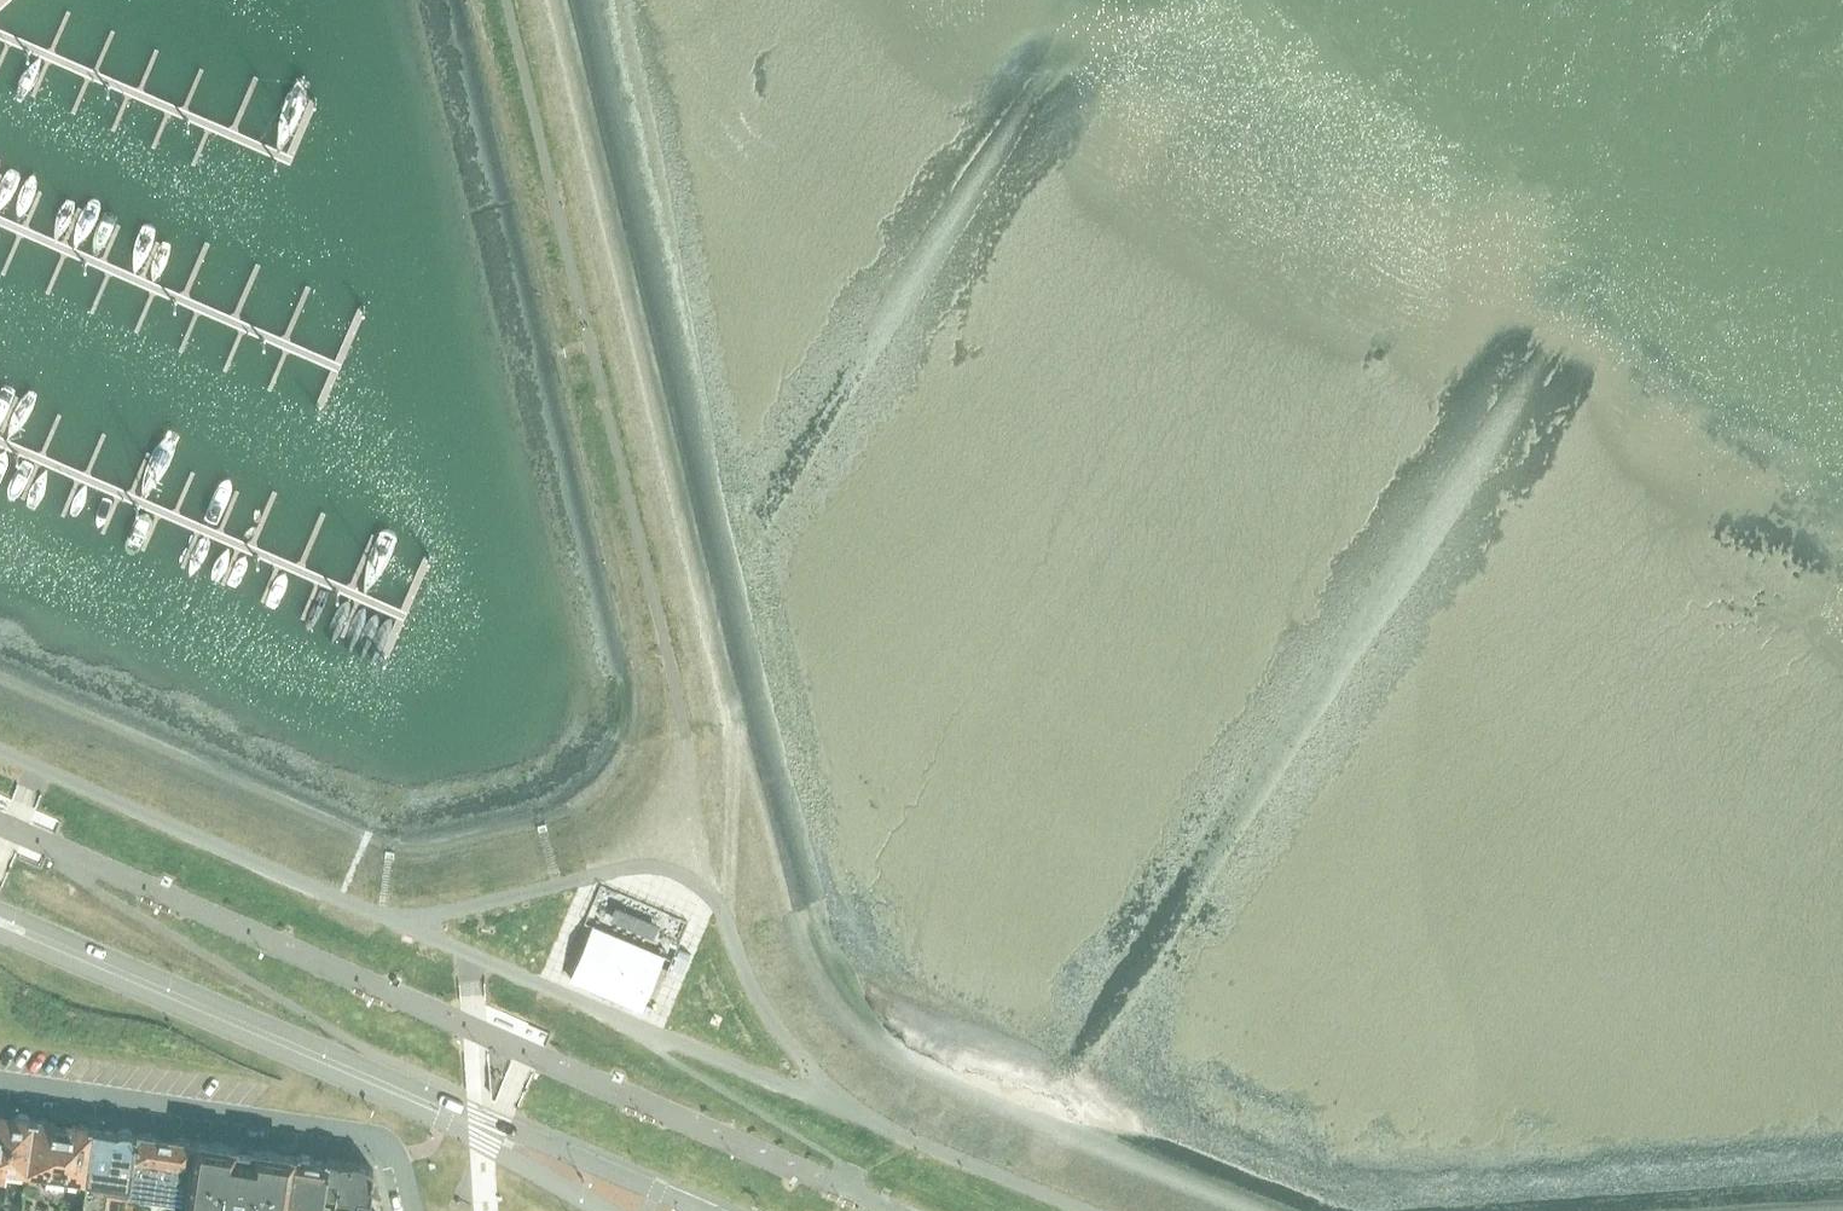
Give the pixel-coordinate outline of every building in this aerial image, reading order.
[(594,926),(571,978),(641,1008),(663,955),(594,926)] [(27,1168),(34,1118),(30,1117),(26,1113),(19,1112),(16,1115),(0,1112),(0,1177),(6,1178),(7,1169),(26,1172),(27,1168)] [(66,1177),(86,1180),(93,1127),(90,1126),(87,1122),(80,1121),(77,1124),(52,1120),(48,1116),(41,1115),(37,1118),(34,1118),(27,1168),(46,1171),(43,1188),(50,1196),(56,1197),(64,1191),(66,1177)] [(128,1192),(137,1133),(119,1130),(115,1130),(102,1128),(93,1127),(86,1180),(81,1210),(100,1210),(105,1210),(107,1194),(128,1197),(129,1192),(128,1192)] [(137,1133),(128,1192),(129,1192),(186,1200),(194,1141),(191,1140),(187,1137),(178,1136),(173,1138),(157,1136),(153,1132),(144,1131),(140,1133),(137,1133)] [(209,1143),(194,1141),(186,1200),(184,1210),(287,1210),(295,1156),(280,1154),(270,1149),(259,1151),(252,1150),(249,1150),(248,1156),(239,1154),(240,1148),(237,1148),(237,1147),(230,1146),(220,1141),(209,1143)] [(295,1156),(287,1210),(333,1210),(337,1180),(326,1179),(329,1157),(324,1161),(316,1160),(312,1154),(300,1153),(297,1156),(295,1156)] [(329,1157),(326,1179),(337,1180),(333,1210),(356,1210),(358,1202),(359,1198),(370,1199),(372,1197),(373,1186),(371,1186),(373,1171),(368,1163),(329,1157)]
